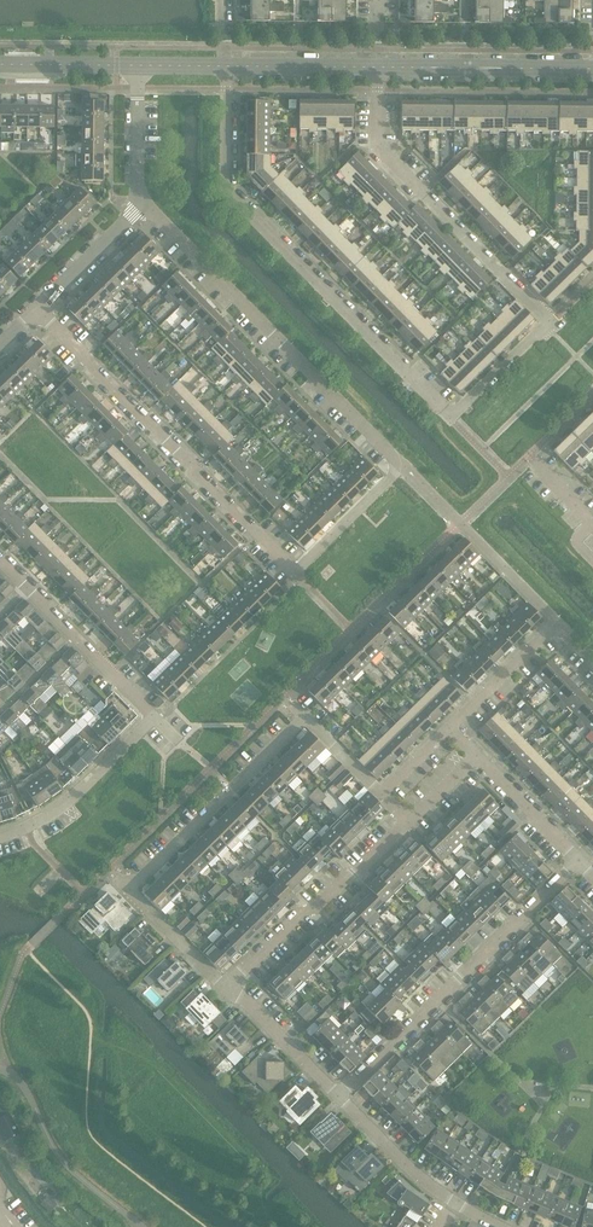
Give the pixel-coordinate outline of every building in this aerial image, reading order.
[(251,8),(284,8),(284,4),(270,4),(270,0),(251,0),(251,8)] [(318,8),(347,9),(347,0),(318,0),(318,8)] [(415,9),(448,9),(448,5),(434,5),(434,0),(415,0),(415,9)] [(476,10),(504,10),(504,1),(514,1),(514,0),(476,0),(476,10)] [(535,1),(544,1),(544,10),(573,10),(573,0),(535,0),(535,1)] [(284,8),(251,8),(251,17),(236,17),(236,21),(270,22),(270,12),(284,12),(284,8)] [(347,9),(318,8),(318,22),(357,22),(357,18),(347,18),(347,9)] [(448,9),(415,9),(415,18),(401,18),(401,23),(434,23),(434,13),(448,13),(448,9)] [(504,10),(476,10),(476,23),(514,24),(514,19),(504,19),(504,10)] [(573,10),(544,10),(544,19),(534,19),(534,24),(573,24),(573,10)] [(83,95),(83,115),(103,115),(104,102),(97,102),(97,95),(83,95)] [(248,101),(247,115),(273,115),(273,111),(270,111),(270,102),(248,101)] [(309,133),(314,133),(314,102),(300,101),(300,129),(309,130),(309,133)] [(314,102),(314,133),(318,133),(318,130),(327,130),(327,102),(314,102)] [(327,102),(327,130),(335,130),(335,133),(340,133),(340,102),(327,102)] [(340,102),(340,133),(344,133),(344,130),(353,130),(354,102),(340,102)] [(411,133),(416,133),(416,102),(402,102),(402,130),(411,130),(411,133)] [(416,102),(416,133),(420,133),(420,130),(429,130),(429,102),(416,102)] [(429,102),(429,130),(438,130),(437,134),(442,134),(442,103),(429,102)] [(442,103),(442,134),(446,134),(446,131),(455,131),(455,103),(442,103)] [(455,103),(455,131),(464,131),(464,134),(468,134),(468,103),(455,103)] [(468,103),(468,134),(472,134),(472,131),(481,131),(481,103),(468,103)] [(481,103),(481,131),(490,131),(490,134),(494,134),(495,103),(481,103)] [(495,103),(494,134),(498,134),(498,131),(507,131),(508,103),(495,103)] [(508,103),(507,131),(517,131),(516,134),(521,134),(521,103),(508,103)] [(521,103),(521,134),(525,134),(525,131),(534,131),(534,103),(521,103)] [(534,103),(534,131),(543,131),(543,134),(547,134),(547,103),(534,103)] [(547,103),(547,134),(551,134),(551,131),(560,131),(560,103),(547,103)] [(560,103),(560,131),(569,132),(569,135),(573,135),(573,104),(560,103)] [(573,104),(573,135),(577,135),(577,132),(586,132),(587,104),(573,104)] [(2,106),(1,127),(1,133),(14,133),(14,127),(15,106),(2,106)] [(15,106),(14,127),(27,127),(28,106),(15,106)] [(28,106),(27,127),(41,127),(41,106),(28,106)] [(41,106),(41,127),(54,127),(54,106),(41,106)] [(83,115),(82,128),(103,128),(103,115),(83,115)] [(247,115),(247,128),(269,128),(269,120),(272,120),(273,115),(247,115)] [(82,128),(82,141),(103,141),(103,128),(82,128)] [(247,128),(247,141),(272,141),(272,137),(269,137),(269,128),(247,128)] [(82,141),(82,154),(103,154),(103,141),(82,141)] [(247,141),(247,154),(269,154),(269,146),(272,146),(272,141),(247,141)] [(574,165),(592,165),(592,151),(577,151),(577,160),(574,160),(574,165)] [(343,180),(346,183),(367,162),(358,153),(338,172),(345,178),(343,180)] [(82,154),(76,154),(76,167),(82,167),(103,167),(103,154),(82,154)] [(247,154),(247,176),(271,167),(271,154),(269,154),(247,154)] [(367,162),(346,183),(349,186),(351,184),(357,191),(377,172),(367,162)] [(440,183),(449,192),(471,171),(468,168),(466,170),(459,164),(440,183)] [(574,165),(574,169),(577,169),(577,178),(592,178),(592,165),(574,165)] [(103,167),(82,167),(82,181),(103,181),(103,167)] [(271,167),(247,176),(262,192),(280,175),(279,175),(271,167)] [(280,175),(262,192),(272,202),(291,183),(285,176),(287,174),(283,171),(279,175),(280,175)] [(471,171),(449,192),(458,202),(478,183),(471,176),(474,174),(471,171)] [(377,172),(357,191),(363,197),(361,199),(364,202),(386,181),(377,172)] [(57,176),(53,180),(59,185),(62,182),(57,176)] [(574,191),(592,191),(592,178),(577,178),(577,187),(574,187),(574,191)] [(59,185),(53,180),(49,183),(55,189),(59,185)] [(386,181),(364,202),(367,205),(369,203),(375,209),(395,190),(386,181)] [(291,183),(272,202),(281,211),(302,190),(299,187),(297,189),(291,183)] [(478,183),(458,202),(467,211),(489,190),(486,187),(484,189),(478,183)] [(48,185),(44,189),(49,194),(52,190),(48,185)] [(81,188),(71,198),(85,213),(95,203),(81,188)] [(324,188),(318,194),(323,199),(329,193),(324,188)] [(302,190),(281,211),(290,220),(309,201),(303,195),(305,193),(302,190)] [(395,190),(375,209),(382,216),(379,218),(382,221),(404,200),(395,190)] [(489,190),(467,211),(476,220),(496,201),(490,195),(492,193),(489,190)] [(574,191),(574,195),(577,195),(577,204),(592,204),(592,191),(574,191)] [(38,194),(34,198),(40,204),(44,200),(38,194)] [(40,204),(34,198),(31,202),(36,207),(40,204)] [(71,198),(62,207),(76,222),(85,213),(71,198)] [(404,200),(382,221),(385,224),(387,222),(394,228),(398,224),(413,209),(404,200)] [(309,201),(290,220),(299,230),(320,208),(318,205),(315,207),(309,201)] [(496,201),(476,220),(485,230),(507,208),(504,205),(502,208),(496,201)] [(398,224),(404,230),(402,232),(405,235),(427,214),(417,204),(413,209),(398,224)] [(574,217),(592,217),(592,204),(577,204),(577,213),(574,213),(574,217)] [(62,207),(52,216),(67,231),(76,222),(62,207)] [(320,208),(299,230),(308,239),(327,220),(321,213),(323,211),(320,208)] [(507,208),(485,230),(495,239),(514,220),(508,214),(510,211),(507,208)] [(20,213),(16,216),(21,222),(25,218),(20,213)] [(427,214),(405,235),(408,238),(410,236),(416,243),(436,224),(427,214)] [(21,222),(16,216),(12,220),(18,225),(21,222)] [(52,216),(43,225),(58,240),(67,231),(52,216)] [(574,217),(574,221),(577,221),(576,231),(579,231),(579,230),(592,230),(592,217),(574,217)] [(327,220),(308,239),(317,248),(339,227),(336,224),(334,226),(327,220)] [(514,220),(495,239),(504,248),(525,227),(522,224),(520,226),(514,220)] [(436,224),(416,243),(423,249),(420,251),(423,254),(445,233),(436,224)] [(43,225),(34,234),(48,249),(58,240),(43,225)] [(339,227),(317,248),(326,257),(346,239),(340,232),(342,230),(339,227)] [(525,227),(504,248),(513,258),(533,239),(526,232),(528,230),(525,227)] [(579,242),(592,248),(592,230),(579,230),(579,231),(579,242)] [(445,233),(423,254),(426,257),(429,255),(435,261),(454,242),(445,233)] [(34,234),(24,244),(39,258),(48,249),(34,234)] [(145,236),(135,246),(150,261),(160,252),(145,236)] [(346,239),(326,257),(335,267),(357,246),(354,243),(352,245),(346,239)] [(454,242),(435,261),(441,268),(439,270),(442,273),(463,251),(454,242)] [(571,250),(571,251),(588,268),(592,263),(592,248),(579,242),(571,250)] [(24,244),(15,253),(30,268),(39,258),(24,244)] [(135,246),(126,255),(141,271),(150,261),(135,246)] [(357,246),(335,267),(345,276),(364,257),(358,251),(360,249),(357,246)] [(560,253),(557,256),(578,277),(588,268),(571,251),(571,250),(569,248),(562,255),(560,253)] [(463,251),(442,273),(445,276),(447,274),(453,280),(472,261),(463,251)] [(30,268),(15,253),(5,262),(20,277),(30,268)] [(126,255),(116,264),(132,280),(141,271),(126,255)] [(556,261),(550,267),(569,286),(578,277),(557,256),(554,259),(556,261)] [(364,257),(345,276),(354,286),(376,264),(373,261),(370,263),(364,257)] [(380,260),(376,264),(379,267),(380,268),(384,264),(380,260)] [(472,261),(453,280),(459,286),(457,288),(460,292),(482,270),(472,261)] [(116,264),(107,273),(122,289),(132,280),(116,264)] [(376,264),(354,286),(363,295),(383,276),(376,270),(379,267),(376,264)] [(0,267),(0,281),(8,289),(17,280),(3,265),(0,267)] [(542,271),(539,274),(560,295),(569,286),(550,267),(544,273),(542,271)] [(482,270),(460,292),(463,294),(465,292),(472,299),(491,280),(482,270)] [(107,273),(98,282),(113,298),(122,289),(107,273)] [(161,273),(155,279),(160,283),(165,278),(161,273)] [(165,298),(168,301),(186,283),(177,273),(163,286),(169,293),(165,298)] [(560,295),(539,274),(536,277),(538,279),(531,286),(550,305),(560,295)] [(383,276),(363,295),(372,304),(394,283),(391,280),(389,282),(383,276)] [(98,282),(88,292),(104,307),(113,298),(98,282)] [(186,283),(168,301),(171,304),(175,299),(181,305),(195,292),(186,283)] [(394,283),(372,304),(381,314),(401,294),(395,288),(397,286),(394,283)] [(88,292),(79,301),(95,316),(104,307),(88,292)] [(143,292),(138,297),(142,302),(148,296),(143,292)] [(195,292),(181,305),(188,312),(183,316),(186,319),(204,301),(195,292)] [(401,294),(381,314),(391,323),(412,302),(409,299),(407,301),(401,294)] [(507,305),(504,308),(525,329),(535,320),(516,300),(509,307),(507,305)] [(95,316),(79,301),(69,310),(85,326),(95,316)] [(204,301),(186,319),(189,322),(193,318),(200,324),(213,310),(204,301)] [(412,302),(391,323),(400,332),(419,313),(413,307),(415,305),(412,302)] [(131,305),(126,310),(130,314),(135,309),(131,305)] [(503,313),(497,319),(516,338),(525,329),(504,308),(501,311),(503,313)] [(213,310),(200,324),(206,331),(201,335),(204,338),(223,320),(213,310)] [(126,311),(121,316),(124,319),(129,315),(126,311)] [(419,313),(400,332),(409,341),(430,320),(427,317),(425,319),(419,313)] [(489,323),(486,326),(507,347),(516,338),(497,319),(491,325),(489,323)] [(223,320),(204,338),(207,341),(212,336),(218,343),(230,331),(230,332),(232,330),(223,320)] [(430,320),(409,341),(418,351),(438,332),(431,325),(433,323),(430,320)] [(114,321),(107,328),(111,332),(118,325),(114,321)] [(485,331),(478,337),(497,357),(507,347),(486,326),(483,329),(485,331)] [(103,345),(113,355),(131,336),(128,333),(124,338),(117,331),(103,345)] [(213,360),(216,363),(239,341),(230,332),(230,331),(218,343),(211,349),(218,356),(213,360)] [(101,334),(96,338),(100,342),(105,337),(101,334)] [(131,336),(113,355),(122,364),(136,350),(130,344),(134,339),(131,336)] [(470,341),(467,344),(488,366),(497,357),(478,337),(472,343),(470,341)] [(38,341),(28,351),(44,366),(53,357),(38,341)] [(239,341),(216,363),(219,366),(224,362),(230,368),(248,350),(239,341)] [(466,349),(460,355),(479,375),(488,366),(467,344),(464,347),(466,349)] [(136,350),(122,364),(131,373),(150,355),(147,352),(142,357),(136,350)] [(248,350),(230,368),(236,374),(232,379),(235,382),(257,359),(248,350)] [(28,351),(19,360),(34,375),(44,366),(28,351)] [(150,355),(131,373),(140,382),(154,369),(148,362),(152,358),(150,355)] [(451,359),(448,362),(470,384),(479,375),(460,355),(454,362),(451,359)] [(257,359),(235,382),(237,385),(242,380),(248,387),(267,369),(257,359)] [(19,360),(10,369),(25,385),(34,375),(19,360)] [(447,367),(441,374),(460,393),(470,384),(448,362),(445,365),(447,367)] [(173,363),(165,371),(168,374),(176,366),(173,363)] [(64,367),(60,371),(65,376),(69,373),(64,367)] [(10,369),(0,378),(16,394),(25,385),(10,369)] [(154,369),(140,382),(149,392),(168,374),(165,371),(160,375),(154,369)] [(267,369),(248,387),(255,393),(250,397),(253,400),(276,378),(267,369)] [(168,374),(149,392),(159,401),(161,399),(173,387),(172,387),(166,381),(171,377),(168,374)] [(60,400),(63,403),(82,385),(72,376),(58,389),(65,396),(60,400)] [(0,378),(0,396),(7,403),(16,394),(0,378)] [(276,378),(253,400),(256,403),(260,399),(267,406),(273,399),(285,387),(276,378)] [(161,399),(170,409),(193,386),(190,383),(185,388),(179,381),(172,387),(173,387),(161,399)] [(82,385),(63,403),(66,406),(71,402),(77,408),(91,395),(82,385)] [(273,399),(280,406),(275,410),(278,413),(296,395),(287,385),(285,387),(273,399)] [(193,386),(170,409),(179,418),(197,400),(191,393),(196,389),(193,386)] [(91,395),(77,408),(83,415),(79,419),(81,422),(100,404),(91,395)] [(292,418),(305,404),(296,395),(278,413),(281,416),(285,411),(292,418)] [(197,400),(179,418),(188,427),(211,405),(208,402),(204,406),(197,400)] [(100,404),(81,422),(84,425),(89,420),(95,427),(109,413),(100,404)] [(305,404),(292,418),(298,424),(293,429),(296,432),(315,413),(305,404)] [(211,405),(188,427),(197,436),(216,418),(209,412),(214,408),(211,405)] [(109,413),(95,427),(101,433),(97,438),(100,441),(118,423),(109,413)] [(315,413),(296,432),(299,434),(304,430),(310,436),(324,423),(315,413)] [(582,423),(592,434),(592,416),(591,414),(582,423)] [(216,418),(197,436),(207,446),(229,423),(226,420),(222,425),(216,418)] [(7,422),(12,427),(16,424),(11,419),(7,422)] [(12,427),(7,422),(2,427),(7,432),(12,427)] [(118,423),(100,441),(103,444),(107,439),(113,445),(113,446),(125,434),(126,434),(128,432),(118,423)] [(229,423),(207,446),(216,455),(228,444),(234,438),(228,431),(232,426),(229,423)] [(324,423),(310,436),(316,443),(312,447),(314,450),(333,432),(324,423)] [(573,432),(592,452),(592,451),(592,434),(582,423),(573,432)] [(333,432),(314,450),(317,453),(322,449),(328,455),(342,442),(333,432)] [(573,432),(563,441),(585,463),(588,460),(586,458),(592,452),(573,432)] [(109,463),(112,466),(135,443),(126,434),(125,434),(113,446),(113,445),(107,452),(113,458),(109,463)] [(585,463),(563,441),(554,451),(573,470),(580,464),(582,466),(585,463)] [(135,443),(112,466),(115,469),(119,464),(125,471),(144,453),(135,443)] [(80,444),(75,449),(80,455),(86,450),(80,444)] [(228,444),(216,455),(214,457),(223,467),(241,449),(239,446),(234,450),(228,444)] [(241,449),(223,467),(232,476),(246,462),(240,456),(244,452),(241,449)] [(144,453),(125,471),(132,477),(127,482),(130,485),(153,462),(144,453)] [(362,458),(353,468),(368,483),(378,474),(362,458)] [(153,462),(130,485),(133,487),(137,483),(144,489),(162,471),(153,462)] [(246,462),(232,476),(241,485),(260,467),(257,464),(252,469),(246,462)] [(260,467),(241,485),(251,495),(264,481),(258,475),(263,470),(260,467)] [(353,468),(343,477),(359,492),(368,483),(353,468)] [(162,471),(144,489),(150,496),(145,500),(148,503),(171,481),(162,471)] [(343,477),(334,486),(350,502),(359,492),(343,477)] [(171,481),(148,503),(151,506),(156,502),(162,508),(169,502),(180,490),(171,481)] [(264,481),(251,495),(260,504),(278,486),(275,483),(271,487),(264,481)] [(278,486),(260,504),(269,514),(283,500),(276,493),(281,489),(278,486)] [(334,486),(325,495),(340,511),(350,502),(334,486)] [(169,502),(175,508),(170,513),(173,516),(192,498),(182,488),(180,490),(169,502)] [(296,493),(291,498),(295,502),(300,498),(296,493)] [(325,495),(316,504),(331,520),(340,511),(325,495)] [(0,502),(0,520),(10,510),(4,504),(8,500),(5,497),(0,502)] [(192,498),(173,516),(176,518),(181,514),(187,520),(201,507),(192,498)] [(316,504),(306,513),(322,529),(331,520),(316,504)] [(201,507),(187,520),(193,527),(189,531),(192,534),(210,516),(201,507)] [(0,520),(0,528),(5,533),(24,515),(21,512),(16,517),(10,510),(0,520)] [(306,513),(297,523),(312,538),(322,529),(306,513)] [(24,515),(5,533),(15,543),(17,541),(28,529),(22,523),(27,518),(24,515)] [(210,516),(192,534),(195,537),(199,533),(205,539),(219,525),(210,516)] [(17,541),(26,550),(49,528),(46,525),(41,529),(35,522),(28,529),(17,541)] [(312,538),(297,523),(287,532),(303,548),(312,538)] [(219,525),(205,539),(212,545),(207,550),(210,553),(228,535),(219,525)] [(49,528),(26,550),(35,560),(53,541),(47,535),(52,531),(49,528)] [(228,535),(210,553),(213,556),(217,551),(224,558),(238,545),(228,535)] [(464,539),(454,548),(470,564),(480,555),(464,539)] [(53,541),(35,560),(44,569),(67,546),(64,543),(60,548),(53,541)] [(67,546),(44,569),(53,578),(72,560),(65,554),(70,549),(67,546)] [(454,548),(445,558),(461,573),(470,564),(454,548)] [(240,554),(234,559),(239,564),(244,558),(240,554)] [(445,558),(436,567),(451,582),(461,573),(445,558)] [(72,560),(53,578),(62,587),(85,565),(82,562),(78,566),(72,560)] [(85,565),(62,587),(71,596),(72,597),(83,585),(84,585),(90,579),(84,572),(88,568),(85,565)] [(436,567),(427,576),(442,592),(451,582),(436,567)] [(494,572),(488,578),(493,584),(500,577),(494,572)] [(266,573),(256,582),(271,598),(281,588),(266,573)] [(15,590),(0,575),(0,604),(15,590)] [(427,576),(417,585),(433,601),(442,592),(427,576)] [(256,582),(246,591),(262,607),(271,598),(256,582)] [(72,597),(71,596),(69,599),(79,608),(97,590),(94,587),(90,592),(84,585),(83,585),(72,597)] [(417,585),(408,594),(423,610),(433,601),(417,585)] [(97,590),(79,608),(88,618),(102,604),(96,598),(100,593),(97,590)] [(202,591),(197,595),(202,601),(207,596),(202,591)] [(246,591),(237,601),(252,616),(262,607),(246,591)] [(408,594),(399,603),(414,619),(423,610),(408,594)] [(484,597),(475,606),(479,611),(489,602),(484,597)] [(25,600),(4,621),(13,630),(13,629),(25,618),(49,642),(37,654),(36,654),(45,663),(66,642),(25,600)] [(237,601),(228,610),(243,625),(252,616),(237,601)] [(414,619),(399,603),(389,613),(404,628),(414,619)] [(516,606),(513,608),(531,627),(541,617),(528,603),(521,610),(516,606)] [(102,604),(88,618),(97,627),(116,609),(113,606),(108,610),(102,604)] [(475,606),(470,611),(475,616),(480,612),(479,611),(475,606)] [(515,616),(509,622),(522,636),(531,627),(513,608),(510,611),(515,616)] [(116,609),(97,627),(106,636),(120,623),(114,616),(118,612),(116,609)] [(228,610),(219,619),(234,634),(243,625),(228,610)] [(384,617),(374,627),(390,642),(400,633),(384,617)] [(219,619),(209,628),(224,644),(234,634),(219,619)] [(0,625),(0,642),(4,638),(16,650),(25,641),(13,629),(13,630),(4,621),(0,625)] [(498,624),(495,627),(513,645),(522,636),(509,622),(502,628),(498,624)] [(120,623),(106,636),(115,645),(134,627),(131,625),(126,629),(120,623)] [(162,626),(157,631),(162,636),(167,632),(162,626)] [(134,627),(115,645),(125,655),(139,642),(132,635),(137,630),(134,627)] [(374,627),(365,636),(381,652),(390,642),(374,627)] [(496,634),(490,640),(504,654),(513,645),(495,627),(492,630),(496,634)] [(209,628),(200,637),(215,653),(224,644),(209,628)] [(156,630),(150,636),(155,641),(161,635),(156,630)] [(365,636),(356,645),(371,661),(381,652),(365,636)] [(200,637),(190,646),(206,662),(215,653),(200,637)] [(479,642),(476,645),(494,663),(504,654),(490,640),(483,647),(479,642)] [(25,641),(16,650),(28,662),(16,674),(24,683),(45,663),(36,654),(37,654),(25,641)] [(142,644),(138,647),(143,652),(148,646),(144,642),(142,644)] [(356,645),(347,654),(362,670),(371,661),(356,645)] [(478,652),(471,659),(485,673),(494,663),(476,645),(473,648),(478,652)] [(190,646),(181,656),(196,671),(206,662),(190,646)] [(72,648),(51,669),(60,677),(72,666),(80,674),(76,678),(86,688),(98,676),(88,666),(89,665),(72,648)] [(135,650),(127,658),(133,664),(140,657),(140,655),(135,650)] [(347,654),(337,663),(353,679),(362,670),(347,654)] [(181,656),(172,665),(187,680),(196,671),(181,656)] [(460,660),(458,663),(476,682),(485,673),(471,659),(465,665),(460,660)] [(539,686),(542,689),(560,671),(551,661),(537,674),(543,681),(539,686)] [(0,666),(0,675),(7,682),(0,690),(0,699),(4,703),(24,683),(16,674),(4,662),(0,666)] [(337,663),(328,673),(343,688),(353,679),(337,663)] [(476,682),(458,663),(455,666),(459,671),(452,677),(466,691),(476,682)] [(172,665),(162,674),(178,689),(187,680),(172,665)] [(51,669),(30,689),(39,698),(39,697),(45,703),(57,692),(59,694),(68,685),(60,677),(51,669)] [(560,671),(542,689),(545,692),(549,687),(555,693),(569,680),(560,671)] [(328,673),(319,682),(334,697),(343,688),(328,673)] [(440,681),(433,687),(451,705),(461,696),(439,673),(435,676),(440,681)] [(178,689),(162,674),(153,683),(168,699),(178,689)] [(569,680),(555,693),(562,700),(557,704),(560,707),(578,689),(569,680)] [(334,697),(319,682),(309,691),(324,707),(334,697)] [(423,689),(420,692),(442,714),(451,705),(433,687),(427,693),(423,689)] [(524,687),(520,692),(525,698),(530,693),(524,687)] [(30,689),(10,709),(18,718),(19,718),(30,706),(39,714),(47,706),(45,703),(39,697),(39,698),(30,689)] [(578,689),(560,707),(563,710),(567,706),(574,712),(588,698),(578,689)] [(101,701),(93,708),(98,714),(119,735),(138,716),(137,716),(114,692),(107,699),(106,700),(106,706),(101,701)] [(421,699),(415,705),(433,724),(442,714),(420,692),(417,695),(421,699)] [(159,697),(153,703),(158,708),(165,702),(159,697)] [(574,712),(580,718),(575,723),(578,726),(592,711),(592,704),(588,698),(574,712)] [(360,705),(353,712),(357,717),(365,710),(360,705)] [(404,707),(401,710),(423,733),(433,724),(415,705),(408,712),(404,707)] [(526,705),(521,710),(526,715),(531,710),(526,705)] [(47,708),(40,714),(44,718),(51,711),(47,708)] [(480,730),(489,740),(507,722),(501,716),(506,711),(502,708),(480,730)] [(0,719),(0,736),(5,731),(13,740),(18,735),(21,731),(27,726),(19,718),(18,718),(10,709),(0,719)] [(403,717),(396,724),(414,742),(423,733),(401,710),(398,713),(403,717)] [(578,726),(581,729),(586,724),(592,731),(592,730),(592,711),(578,726)] [(98,714),(82,729),(95,742),(100,737),(108,745),(119,735),(98,714)] [(507,722),(489,740),(498,750),(521,727),(518,724),(514,729),(507,722)] [(385,725),(383,728),(405,751),(414,742),(396,724),(390,730),(385,725)] [(521,727),(498,750),(507,759),(526,741),(519,734),(524,730),(521,727)] [(384,736),(378,742),(396,760),(405,751),(383,728),(380,731),(384,736)] [(82,729),(66,745),(87,766),(98,756),(90,747),(95,742),(82,729)] [(310,732),(300,742),(315,758),(325,748),(310,732)] [(526,741),(507,759),(517,768),(539,746),(536,743),(532,747),(526,741)] [(300,742),(291,751),(306,767),(315,758),(300,742)] [(367,744),(364,746),(386,769),(396,760),(378,742),(371,748),(367,744)] [(66,745),(50,761),(63,773),(68,768),(76,777),(87,766),(66,745)] [(386,769),(364,746),(361,749),(365,754),(358,761),(376,779),(386,769)] [(539,746),(517,768),(526,777),(544,760),(538,753),(542,749),(539,746)] [(291,751),(281,760),(297,776),(306,767),(291,751)] [(281,760),(272,769),(287,785),(297,776),(281,760)] [(544,760),(526,777),(535,787),(558,764),(555,761),(550,766),(544,760)] [(46,765),(34,774),(51,798),(63,789),(56,779),(63,773),(50,761),(46,765)] [(339,762),(330,772),(335,777),(345,768),(339,762)] [(558,764),(535,787),(544,796),(562,778),(556,772),(560,767),(558,764)] [(272,769),(262,779),(278,794),(287,785),(272,769)] [(347,770),(337,780),(343,786),(353,776),(347,770)] [(335,777),(330,772),(326,776),(331,781),(335,777)] [(51,798),(34,774),(21,783),(16,785),(24,801),(31,797),(39,807),(51,798)] [(562,778),(544,796),(553,805),(576,783),(573,780),(568,784),(562,778)] [(262,779),(253,788),(269,804),(278,794),(262,779)] [(343,786),(337,780),(333,784),(339,789),(343,786)] [(576,783),(553,805),(562,815),(581,797),(574,790),(579,786),(576,783)] [(0,792),(0,817),(2,822),(16,818),(13,806),(20,802),(13,787),(8,790),(0,792)] [(253,788),(243,798),(244,798),(258,813),(258,814),(269,804),(253,788)] [(318,788),(313,792),(317,797),(322,792),(318,788)] [(483,790),(473,799),(489,815),(499,806),(483,790)] [(308,797),(313,801),(317,797),(313,792),(308,797)] [(322,792),(317,797),(322,802),(327,797),(322,792)] [(369,792),(359,802),(374,818),(384,808),(369,792)] [(349,811),(365,827),(374,818),(359,802),(353,796),(344,805),(349,811)] [(317,797),(313,801),(314,803),(318,806),(322,802),(317,797)] [(562,815),(572,824),(592,803),(592,800),(592,799),(587,803),(581,797),(562,815)] [(473,799),(464,808),(479,824),(489,815),(473,799)] [(240,801),(229,811),(250,832),(260,822),(255,817),(255,816),(254,817),(240,802),(240,801)] [(309,808),(314,812),(319,807),(318,806),(314,803),(309,808)] [(572,824),(581,834),(592,822),(592,809),(592,803),(572,824)] [(298,805),(293,810),(297,814),(302,810),(298,805)] [(464,808),(455,818),(470,833),(479,824),(464,808)] [(229,811),(220,820),(241,841),(250,832),(229,811)] [(349,811),(340,820),(356,836),(365,827),(349,811)] [(288,814),(284,819),(288,823),(293,819),(288,814)] [(455,818),(445,827),(461,843),(470,833),(455,818)] [(288,823),(284,819),(279,823),(284,828),(288,823)] [(220,820),(211,830),(226,845),(231,850),(241,841),(220,820)] [(340,820),(331,829),(346,845),(356,836),(340,820)] [(295,821),(291,826),(295,831),(300,826),(295,821)] [(514,821),(504,831),(509,836),(519,826),(514,821)] [(581,834),(590,843),(592,840),(592,822),(581,834)] [(326,825),(317,833),(322,838),(321,839),(332,850),(336,855),(341,860),(344,856),(339,852),(346,845),(331,829),(326,825)] [(295,831),(291,826),(286,831),(291,835),(295,831)] [(445,827),(436,836),(451,852),(461,843),(445,827)] [(211,830),(201,839),(217,855),(226,845),(211,830)] [(509,836),(504,831),(500,835),(505,840),(509,836)] [(317,833),(307,843),(323,859),(332,850),(321,839),(322,838),(317,833)] [(499,851),(509,861),(525,845),(515,835),(499,851)] [(451,852),(436,836),(426,846),(442,861),(451,852)] [(264,838),(260,842),(264,847),(269,842),(264,838)] [(201,839),(192,848),(207,864),(217,855),(201,839)] [(416,840),(406,850),(422,866),(431,856),(416,840)] [(264,847),(260,842),(255,847),(260,851),(264,847)] [(302,857),(302,858),(303,858),(312,868),(313,869),(323,859),(307,843),(297,853),(302,857)] [(272,845),(267,849),(272,854),(276,850),(272,845)] [(491,845),(486,850),(491,854),(495,850),(491,845)] [(525,845),(509,861),(518,870),(534,854),(525,845)] [(192,848),(183,857),(198,873),(207,864),(192,848)] [(272,854),(267,849),(262,854),(267,859),(272,854)] [(406,850),(397,859),(412,875),(422,866),(406,850)] [(491,854),(486,850),(481,854),(486,859),(491,854)] [(255,856),(250,851),(246,856),(250,861),(255,856)] [(534,854),(518,870),(527,880),(543,864),(534,854)] [(183,857),(173,866),(189,882),(198,873),(183,857)] [(293,857),(284,866),(299,882),(309,872),(308,872),(298,862),(299,862),(298,861),(293,857)] [(397,859),(387,868),(403,884),(412,875),(397,859)] [(471,860),(466,865),(471,869),(475,865),(471,860)] [(274,876),(278,881),(279,880),(290,891),(299,882),(284,866),(278,861),(269,870),(274,876)] [(253,863),(248,868),(254,874),(259,868),(253,863)] [(543,864),(527,880),(536,889),(553,873),(543,864)] [(461,869),(466,874),(471,869),(466,865),(461,869)] [(475,865),(471,869),(475,874),(480,869),(475,865)] [(173,866),(164,875),(180,891),(189,882),(173,866)] [(238,867),(233,871),(237,876),(242,871),(238,867)] [(489,873),(493,876),(498,871),(495,867),(489,873)] [(387,868),(378,878),(394,893),(403,884),(387,868)] [(471,869),(466,874),(471,878),(475,874),(471,869)] [(228,876),(233,880),(237,876),(233,871),(228,876)] [(242,871),(237,876),(242,880),(247,876),(242,871)] [(498,871),(493,876),(497,880),(502,875),(498,871)] [(164,875),(155,885),(170,900),(180,891),(164,875)] [(237,876),(233,880),(237,885),(242,880),(237,876)] [(442,877),(437,882),(442,887),(447,882),(442,877)] [(363,883),(373,892),(373,891),(384,903),(385,902),(394,893),(378,878),(371,884),(367,879),(363,883)] [(491,879),(481,889),(500,908),(509,898),(491,879)] [(279,880),(278,881),(269,889),(285,905),(292,899),(296,903),(299,900),(290,891),(279,880)] [(442,887),(437,882),(433,887),(437,891),(442,887)] [(218,884),(213,888),(218,893),(222,888),(218,884)] [(155,885),(145,894),(160,910),(165,915),(175,905),(170,900),(155,885)] [(449,885),(444,889),(449,894),(454,889),(449,885)] [(508,891),(511,895),(517,890),(513,886),(508,891)] [(479,887),(470,896),(490,917),(500,908),(481,889),(479,887)] [(550,903),(559,913),(576,897),(566,887),(550,903)] [(218,893),(213,888),(208,893),(213,897),(218,893)] [(269,889),(260,899),(275,915),(285,905),(269,889)] [(449,894),(444,889),(440,894),(444,898),(449,894)] [(517,890),(511,895),(515,899),(520,893),(517,890)] [(225,891),(220,895),(225,900),(229,896),(225,891)] [(373,891),(373,892),(364,901),(379,916),(389,907),(385,902),(384,903),(373,891)] [(90,910),(78,921),(91,934),(95,931),(99,936),(110,925),(116,932),(130,919),(121,909),(116,905),(118,903),(116,901),(108,892),(94,905),(95,906),(91,911),(90,910)] [(225,900),(220,895),(215,900),(220,905),(225,900)] [(470,896),(461,905),(465,911),(481,926),(490,917),(470,896)] [(425,897),(420,902),(425,906),(429,902),(425,897)] [(576,897),(559,913),(569,922),(585,906),(576,897)] [(260,899),(251,908),(266,924),(275,915),(260,899)] [(364,901),(354,911),(365,922),(365,921),(369,926),(379,916),(364,901)] [(199,902),(194,906),(199,911),(204,907),(199,902)] [(415,906),(420,911),(425,906),(420,902),(415,906)] [(429,902),(425,906),(429,911),(434,906),(429,902)] [(199,911),(194,906),(190,911),(194,916),(199,911)] [(425,906),(420,911),(425,916),(429,911),(425,906)] [(569,922),(578,931),(592,916),(592,914),(585,906),(569,922)] [(251,908),(241,917),(257,933),(266,924),(251,908)] [(206,909),(202,914),(206,918),(211,914),(206,909)] [(465,911),(456,920),(472,936),(481,926),(465,911)] [(206,918),(202,914),(197,918),(202,923),(206,918)] [(350,914),(340,924),(356,940),(365,930),(361,925),(350,914)] [(451,914),(442,923),(442,924),(462,945),(472,936),(456,920),(451,914)] [(174,924),(175,925),(180,930),(190,920),(184,915),(174,924)] [(578,931),(587,941),(592,935),(592,916),(578,931)] [(241,917),(232,926),(248,942),(257,933),(241,917)] [(540,925),(544,928),(549,923),(546,919),(540,925)] [(412,921),(408,925),(414,932),(418,928),(412,921)] [(192,923),(182,933),(188,938),(198,928),(192,923)] [(319,926),(323,931),(317,938),(332,954),(333,953),(337,958),(346,949),(341,945),(342,944),(331,933),(322,923),(319,926)] [(395,923),(391,928),(395,933),(400,928),(395,923)] [(549,923),(544,928),(547,932),(553,927),(549,923)] [(340,924),(331,933),(342,944),(341,945),(346,949),(356,940),(340,924)] [(442,924),(433,933),(453,954),(462,945),(442,924)] [(232,926),(223,935),(238,951),(248,942),(232,926)] [(135,928),(119,944),(125,950),(127,948),(145,965),(153,957),(146,951),(156,941),(148,934),(146,936),(143,932),(140,934),(135,928)] [(395,933),(391,928),(386,932),(391,937),(395,933)] [(402,931),(398,935),(402,940),(407,935),(402,931)] [(433,933),(424,942),(429,947),(428,947),(439,959),(438,959),(448,968),(451,965),(446,961),(453,954),(433,933)] [(531,935),(529,933),(525,937),(552,965),(562,955),(540,933),(533,941),(531,939),(531,935)] [(223,935),(213,944),(229,960),(238,951),(223,935)] [(402,940),(398,935),(393,940),(398,944),(402,940)] [(525,937),(521,941),(523,943),(527,943),(529,945),(527,947),(522,952),(543,974),(549,980),(558,971),(552,965),(525,937)] [(317,938),(307,947),(323,963),(332,954),(317,938)] [(558,943),(562,947),(568,941),(564,938),(558,943)] [(568,941),(562,947),(566,951),(571,945),(568,941)] [(424,942),(414,952),(430,968),(438,959),(439,959),(428,947),(429,947),(424,942)] [(229,960),(213,944),(204,954),(219,970),(229,960)] [(307,947),(298,956),(314,972),(323,963),(307,947)] [(371,947),(367,951),(371,956),(376,951),(371,947)] [(371,956),(367,951),(362,956),(367,961),(371,956)] [(512,953),(510,951),(506,955),(534,983),(543,974),(522,952),(514,959),(512,957),(512,953)] [(409,966),(408,967),(419,978),(430,968),(414,952),(404,962),(409,966)] [(379,954),(374,959),(379,963),(383,959),(379,954)] [(506,955),(502,959),(504,961),(508,961),(510,963),(502,971),(524,993),(534,983),(506,955)] [(298,956),(289,965),(304,981),(314,972),(298,956)] [(577,962),(580,965),(586,960),(582,956),(577,962)] [(379,963),(374,959),(369,963),(374,968),(379,963)] [(394,960),(385,969),(391,975),(390,975),(406,991),(416,981),(411,975),(405,970),(400,966),(394,960)] [(586,960),(580,965),(584,969),(589,964),(586,960)] [(158,965),(143,979),(151,987),(158,980),(169,992),(188,974),(176,962),(165,972),(158,965)] [(353,967),(357,971),(361,966),(358,962),(353,967)] [(289,965),(279,974),(295,990),(304,981),(289,965)] [(342,973),(337,977),(341,981),(346,977),(342,973)] [(279,974),(270,984),(280,995),(277,998),(286,1007),(293,1001),(289,996),(295,990),(279,974)] [(380,985),(385,990),(386,989),(397,1000),(406,991),(390,975),(380,985)] [(488,977),(486,975),(482,979),(509,1007),(519,998),(497,976),(489,983),(488,981),(488,977)] [(562,975),(558,979),(562,983),(566,979),(562,975)] [(346,977),(341,981),(346,986),(351,982),(346,977)] [(482,979),(477,984),(479,985),(483,985),(485,987),(478,995),(500,1017),(509,1007),(482,979)] [(346,986),(341,981),(337,986),(341,991),(346,986)] [(195,988),(181,1003),(191,1013),(186,1018),(193,1026),(198,1021),(205,1028),(213,1021),(219,1027),(226,1020),(221,1015),(219,1017),(217,1015),(219,1013),(201,994),(195,988)] [(386,989),(385,990),(376,998),(392,1014),(398,1008),(403,1012),(406,1009),(397,1000),(386,989)] [(371,993),(361,1003),(366,1008),(361,1013),(371,1023),(377,1018),(382,1024),(392,1014),(376,998),(371,993)] [(467,994),(463,998),(490,1026),(500,1017),(478,995),(473,1000),(467,994)] [(327,995),(323,1000),(327,1004),(332,1000),(327,995)] [(490,1026),(463,998),(459,1002),(465,1008),(459,1013),(481,1035),(490,1026)] [(327,1004),(323,1000),(318,1004),(323,1009),(327,1004)] [(318,1014),(313,1008),(303,1018),(308,1023),(318,1014)] [(523,1008),(517,1014),(523,1020),(529,1014),(523,1008)] [(159,1010),(154,1015),(159,1020),(164,1015),(159,1010)] [(312,1035),(321,1045),(338,1029),(329,1019),(331,1017),(326,1011),(314,1023),(319,1028),(312,1035)] [(355,1012),(350,1017),(353,1021),(359,1015),(355,1012)] [(441,1023),(439,1021),(435,1025),(462,1053),(472,1044),(450,1022),(443,1029),(441,1027),(441,1023)] [(235,1026),(234,1028),(229,1023),(208,1044),(215,1052),(219,1048),(228,1057),(235,1049),(243,1058),(253,1047),(246,1040),(248,1039),(247,1038),(247,1037),(241,1031),(241,1032),(235,1026)] [(361,1025),(355,1031),(358,1035),(364,1029),(361,1025)] [(437,1035),(431,1040),(453,1062),(462,1053),(435,1025),(431,1029),(437,1035)] [(364,1032),(368,1036),(373,1030),(370,1027),(364,1032)] [(338,1029),(321,1045),(331,1054),(347,1038),(338,1029)] [(373,1030),(368,1036),(371,1039),(377,1034),(373,1030)] [(505,1031),(500,1035),(505,1040),(509,1035),(505,1031)] [(347,1038),(331,1054),(340,1063),(356,1047),(347,1038)] [(422,1041),(420,1040),(416,1044),(444,1072),(453,1062),(431,1040),(424,1047),(422,1045),(422,1041)] [(416,1044),(412,1048),(414,1049),(418,1049),(420,1051),(412,1059),(434,1081),(444,1072),(416,1044)] [(356,1047),(340,1063),(349,1073),(366,1057),(356,1047)] [(259,1055),(242,1072),(254,1085),(257,1082),(268,1094),(281,1081),(284,1081),(284,1077),(290,1071),(284,1066),(285,1062),(281,1062),(275,1056),(269,1062),(266,1062),(259,1055)] [(397,1065),(400,1069),(406,1063),(402,1060),(397,1065)] [(406,1063),(400,1069),(404,1073),(409,1067),(406,1063)] [(397,1065),(392,1070),(395,1074),(400,1069),(397,1065)] [(363,1087),(372,1096),(389,1080),(379,1071),(363,1087)] [(415,1084),(419,1087),(424,1082),(420,1078),(415,1084)] [(389,1080),(372,1096),(381,1106),(398,1090),(389,1080)] [(424,1082),(419,1087),(422,1091),(428,1086),(424,1082)] [(398,1090),(381,1106),(390,1115),(407,1099),(411,1095),(402,1085),(398,1090)] [(295,1088),(281,1102),(289,1110),(288,1111),(299,1123),(318,1105),(313,1100),(316,1098),(307,1089),(302,1094),(295,1088)] [(4,1141),(20,1134),(1,1097),(0,1098),(0,1133),(4,1141)] [(433,1102),(437,1106),(442,1101),(439,1097),(433,1102)] [(407,1099),(390,1115),(400,1124),(416,1108),(407,1099)] [(442,1101),(437,1106),(440,1110),(446,1104),(442,1101)] [(416,1108),(400,1124),(409,1134),(425,1117),(416,1108)] [(311,1132),(317,1138),(331,1152),(350,1132),(331,1113),(311,1132)] [(454,1121),(458,1124),(462,1117),(458,1114),(454,1121)] [(425,1117),(409,1134),(418,1143),(435,1127),(425,1117)] [(462,1117),(458,1124),(462,1127),(467,1120),(462,1117)] [(469,1121),(464,1128),(469,1131),(473,1124),(469,1121)] [(425,1149),(436,1156),(449,1137),(438,1129),(425,1149)] [(475,1135),(480,1138),(484,1132),(480,1129),(475,1135)] [(484,1132),(480,1138),(484,1141),(488,1135),(484,1132)] [(449,1137),(436,1156),(447,1164),(460,1144),(449,1137)] [(292,1142),(286,1149),(290,1153),(297,1147),(292,1142)] [(460,1144),(447,1164),(457,1171),(470,1152),(460,1144)] [(497,1150),(501,1153),(506,1147),(501,1144),(497,1150)] [(341,1162),(342,1163),(335,1170),(347,1182),(349,1180),(360,1191),(368,1183),(367,1182),(383,1166),(371,1154),(368,1157),(357,1146),(341,1162)] [(506,1147),(501,1153),(506,1156),(510,1149),(506,1147)] [(470,1152),(457,1171),(468,1178),(481,1159),(470,1152)] [(481,1159),(468,1178),(479,1186),(492,1166),(481,1159)] [(492,1166),(479,1186),(495,1196),(502,1184),(498,1182),(503,1174),(492,1166)] [(387,1176),(382,1181),(386,1184),(391,1179),(387,1176)] [(502,1184),(495,1196),(512,1204),(521,1182),(509,1177),(505,1186),(502,1184)] [(406,1189),(399,1181),(386,1193),(398,1201),(398,1202),(397,1202),(397,1203),(398,1204),(398,1205),(399,1206),(400,1206),(401,1206),(403,1206),(403,1205),(404,1205),(409,1209),(397,1226),(414,1226),(428,1207),(429,1205),(406,1189)] [(521,1182),(512,1204),(524,1209),(533,1187),(521,1182)] [(533,1187),(524,1209),(537,1214),(545,1192),(533,1187)] [(545,1192),(537,1214),(549,1219),(557,1197),(545,1192)] [(557,1197),(549,1219),(561,1224),(570,1202),(557,1197)] [(50,1199),(44,1206),(50,1212),(57,1205),(50,1199)] [(561,1224),(569,1226),(574,1226),(582,1208),(570,1202),(561,1224)] [(586,1209),(582,1226),(592,1226),(592,1210),(586,1209)]
